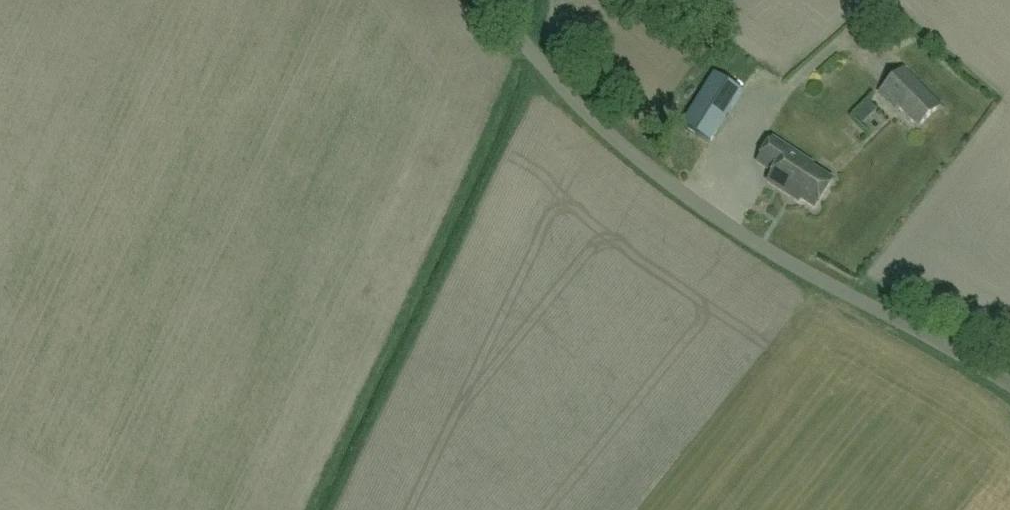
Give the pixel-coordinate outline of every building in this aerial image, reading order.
[(917,129),(940,106),(903,69),(877,94),(894,111),(897,109),(917,129)] [(713,74),(681,126),(709,144),(742,92),(713,74)] [(866,118),(877,105),(869,98),(858,111),(866,118)] [(772,140),(758,163),(774,173),(768,183),(789,196),(790,195),(796,198),(794,200),(799,203),(801,201),(815,210),(833,182),(812,169),(813,166),(772,140)]
